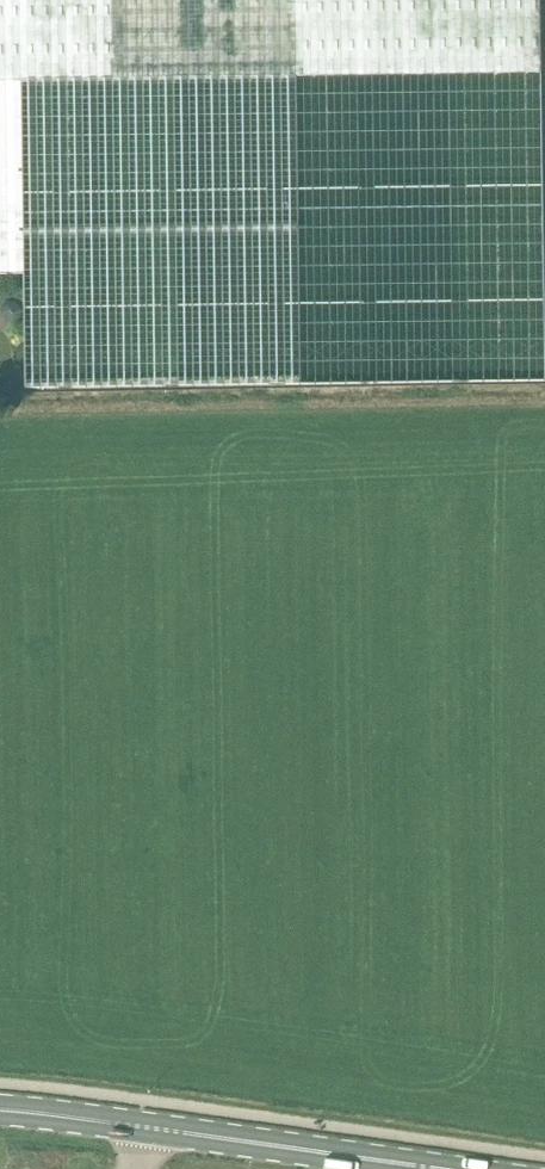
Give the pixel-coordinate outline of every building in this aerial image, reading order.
[(25,273),(27,388),(544,379),(544,318),(541,0),(0,0),(0,273),(25,273)] [(10,322),(17,323),(24,318),(25,310),(17,301),(10,300),(4,305),(3,312),(10,322)]
